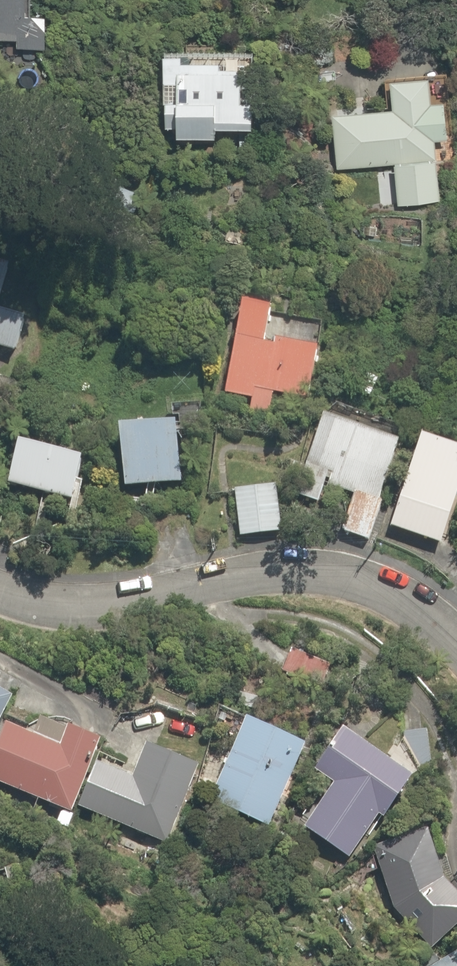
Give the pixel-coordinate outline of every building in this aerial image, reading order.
[(15,38),(15,48),(43,49),(44,15),(24,14),(24,0),(0,0),(0,38),(15,38)] [(154,42),(150,118),(174,119),(173,136),(209,137),(210,121),(247,123),(251,47),(154,42)] [(328,109),(330,168),(388,166),(389,205),(433,204),(431,137),(444,137),(443,100),(443,93),(442,74),(384,75),(385,107),(328,109)] [(303,398),(313,347),(264,337),(271,301),(239,295),(219,391),(251,398),(253,387),(303,398)] [(21,316),(0,311),(0,348),(12,351),(21,316)] [(170,417),(113,422),(119,486),(176,481),(170,417)] [(319,501),(324,482),(348,489),(336,531),(368,541),(397,440),(318,417),(296,494),(319,501)] [(418,437),(390,527),(439,542),(456,483),(456,449),(418,437)] [(77,451),(15,442),(8,491),(70,500),(77,451)] [(279,486),(230,489),(234,536),(282,532),(279,486)] [(14,690),(0,685),(0,725),(14,690)] [(242,716),(209,786),(226,795),(222,803),(266,824),(303,746),(242,716)] [(319,748),(393,797),(408,774),(334,725),(319,748)] [(67,811),(95,738),(66,727),(57,749),(0,727),(0,786),(67,811)] [(168,842),(197,766),(142,745),(132,773),(95,759),(93,763),(76,807),(168,842)] [(393,797),(319,748),(306,766),(331,782),(301,827),(345,857),(375,812),(381,816),(393,797)] [(375,843),(393,908),(425,948),(456,923),(456,895),(438,871),(426,829),(375,843)] [(455,949),(425,965),(456,965),(456,953),(455,949)]
